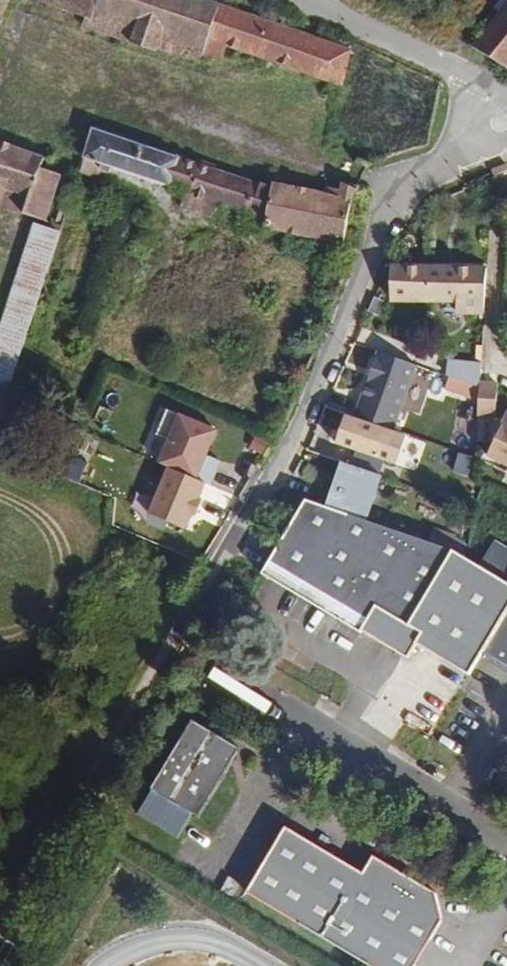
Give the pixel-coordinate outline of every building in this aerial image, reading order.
[(5,25),(12,0),(0,0),(0,23),(5,25)] [(216,37),(225,8),(201,0),(56,0),(95,12),(89,28),(164,52),(167,44),(210,58),(216,37)] [(494,8),(505,16),(506,13),(506,0),(500,0),(494,8)] [(225,8),(216,37),(351,79),(357,48),(225,8)] [(505,16),(477,52),(506,69),(506,13),(505,16)] [(268,231),(345,246),(360,190),(343,184),(341,194),(279,178),(278,184),(242,175),(95,128),(79,174),(111,185),(115,173),(186,194),(182,209),(215,220),(221,204),(246,213),(243,230),(265,236),(268,231)] [(35,197),(29,215),(52,222),(68,178),(51,171),(54,162),(0,143),(0,185),(35,197)] [(506,172),(506,161),(495,165),(498,175),(506,172)] [(0,185),(0,205),(29,215),(35,197),(0,185)] [(11,409),(63,235),(36,226),(0,336),(0,404),(11,409)] [(484,314),(487,267),(392,266),(392,300),(458,302),(457,314),(484,314)] [(412,437),(445,445),(463,396),(362,362),(344,414),(355,418),(347,442),(404,462),(412,437)] [(500,410),(499,380),(480,381),(480,410),(500,410)] [(11,409),(0,404),(0,438),(11,409)] [(159,434),(170,438),(178,411),(167,408),(159,434)] [(152,516),(192,529),(225,427),(179,412),(162,465),(168,467),(152,516)] [(486,455),(506,465),(506,413),(486,455)] [(250,449),(264,455),(270,439),(256,434),(250,449)] [(149,515),(156,496),(140,490),(133,509),(149,515)] [(466,559),(454,551),(306,501),(263,574),(360,632),(362,631),(407,658),(417,643),(466,559)] [(496,539),(480,567),(506,583),(506,546),(496,539)] [(466,559),(417,643),(470,674),(482,653),(506,612),(506,583),(480,567),(466,559)] [(482,653),(506,668),(506,612),(482,653)] [(242,750),(196,723),(155,791),(140,815),(181,840),(196,816),(201,818),(242,750)] [(246,895),(365,965),(417,965),(442,923),(435,895),(373,858),(363,875),(286,829),(246,895)]
